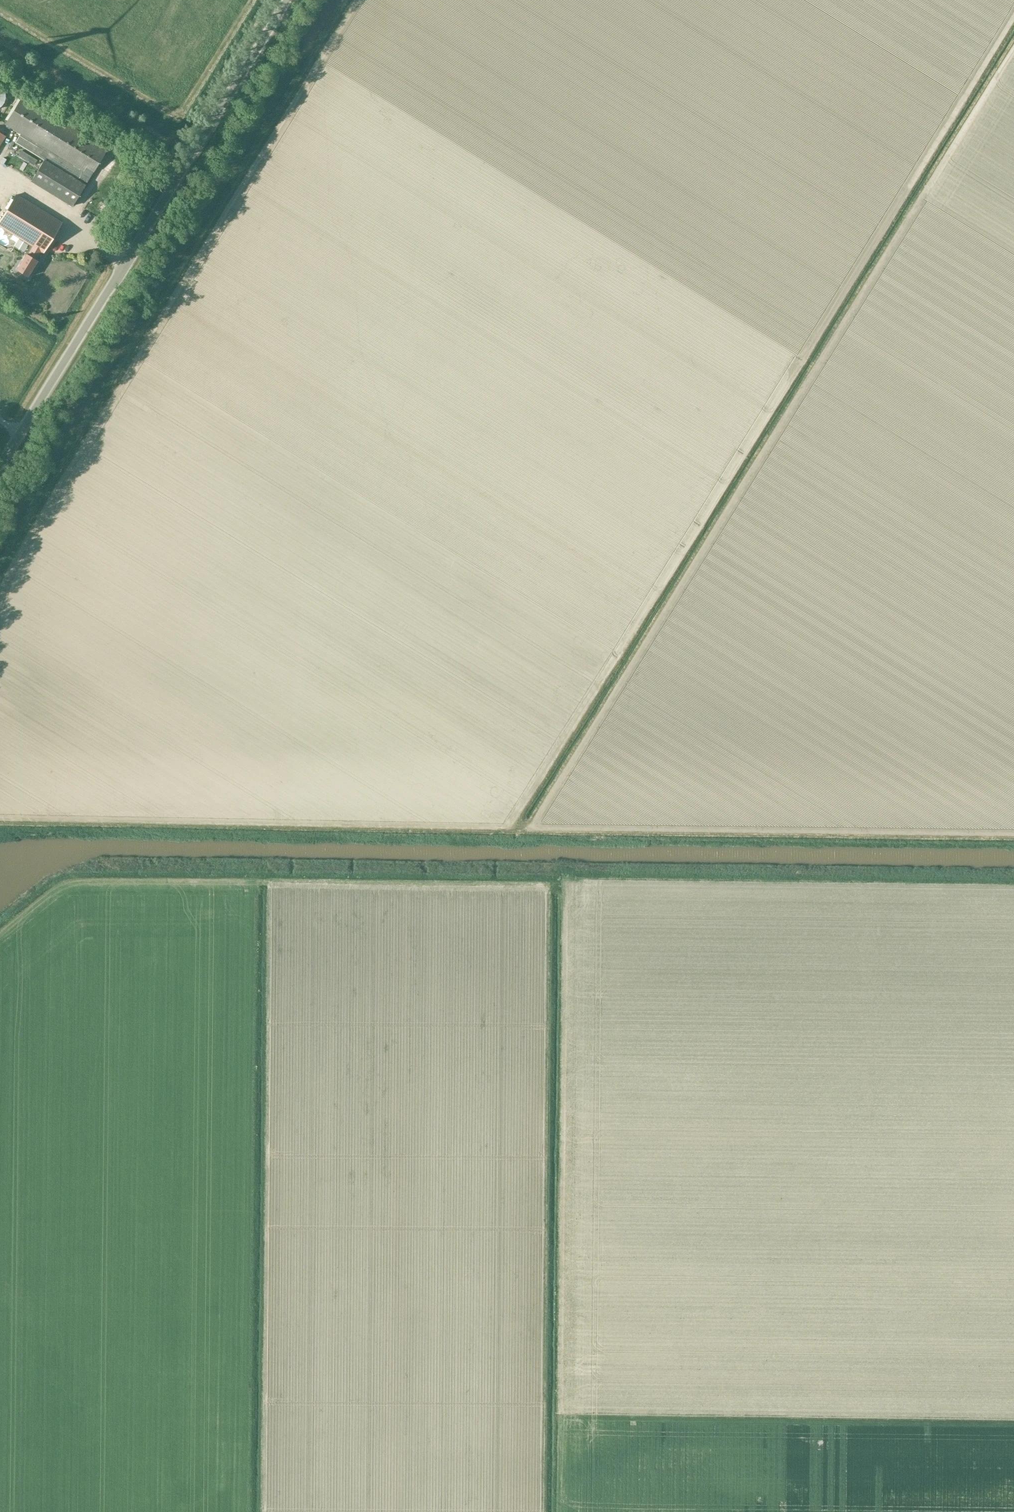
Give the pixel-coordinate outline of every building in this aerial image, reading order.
[(107,150),(23,98),(21,97),(4,125),(19,134),(14,143),(42,161),(43,159),(85,185),(107,150)] [(71,208),(85,185),(43,159),(42,161),(30,182),(71,208)] [(61,223),(22,200),(16,196),(0,221),(0,228),(29,246),(24,254),(25,255),(16,270),(27,277),(37,262),(36,261),(41,253),(42,254),(61,223)]
